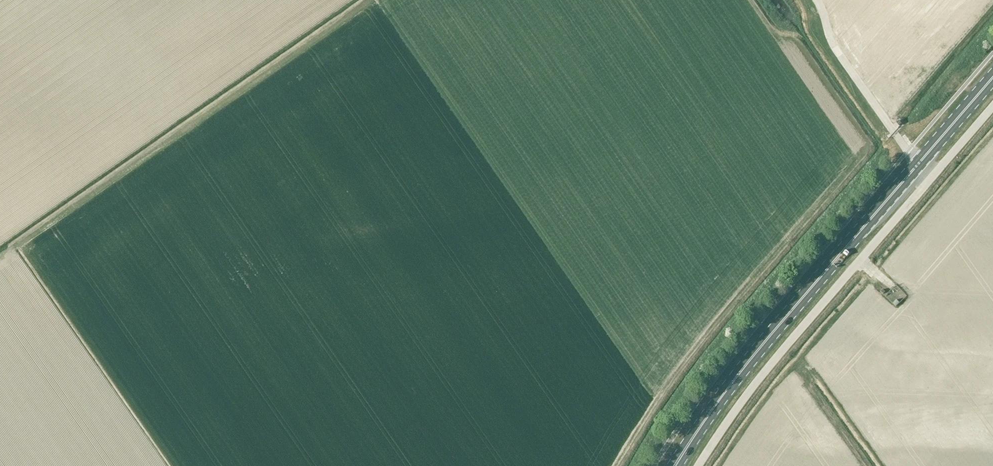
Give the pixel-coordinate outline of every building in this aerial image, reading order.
[(875,268),(868,275),(883,288),(889,282),(875,268)]
